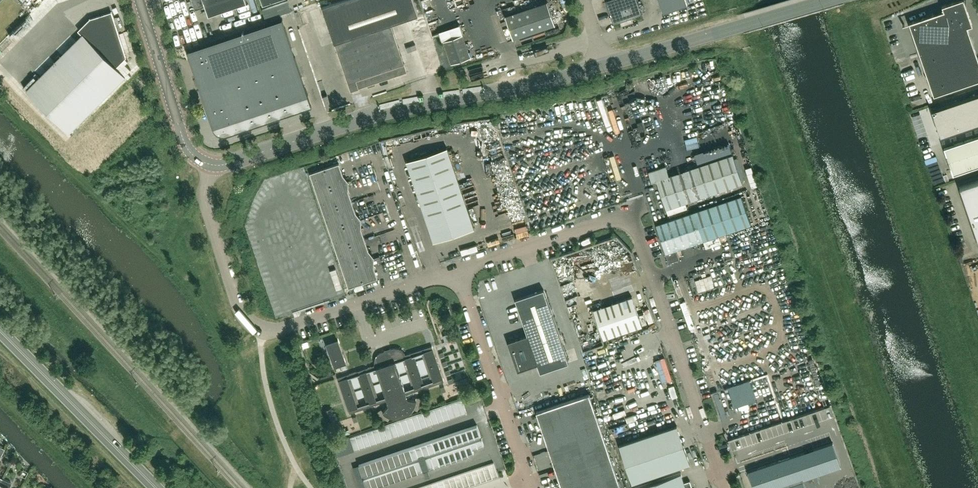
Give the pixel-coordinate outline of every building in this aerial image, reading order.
[(196,8),(205,5),(205,6),(209,17),(247,4),(246,0),(193,0),(196,8)] [(391,24),(418,15),(413,0),(342,0),(323,7),(351,91),(407,72),(391,24)] [(637,0),(607,0),(606,0),(614,23),(642,14),(637,0)] [(685,0),(658,0),(663,14),(679,8),(687,6),(685,0)] [(964,0),(959,0),(953,2),(942,6),(943,10),(942,11),(934,14),(932,15),(924,17),(922,18),(914,20),(912,21),(912,22),(909,23),(910,25),(919,54),(970,36),(967,27),(972,25),(967,8),(964,0)] [(547,3),(506,17),(514,39),(554,25),(547,3)] [(69,133),(125,77),(116,67),(126,57),(111,12),(90,19),(79,30),(83,34),(80,37),(26,90),(69,133)] [(308,95),(282,19),(207,44),(187,51),(213,127),(239,118),(277,106),(308,95)] [(470,57),(463,34),(444,41),(451,64),(470,57)] [(970,36),(919,54),(934,95),(977,80),(977,59),(970,36)] [(931,110),(940,136),(977,123),(977,94),(931,110)] [(944,147),(953,174),(977,165),(977,136),(944,147)] [(474,229),(447,148),(407,161),(434,242),(474,229)] [(742,183),(733,154),(669,176),(666,166),(649,172),(652,182),(657,180),(666,209),(742,183)] [(346,182),(339,163),(310,173),(316,192),(346,182)] [(960,187),(977,242),(977,181),(960,187)] [(352,201),(346,182),(316,192),(323,211),(352,201)] [(719,235),(751,224),(741,196),(694,212),(656,225),(666,253),(669,263),(679,259),(676,250),(704,240),(719,235)] [(358,220),(352,201),(323,211),(329,230),(358,220)] [(667,214),(655,218),(657,224),(669,220),(667,214)] [(365,239),(358,220),(329,230),(336,249),(365,239)] [(371,258),(365,239),(336,249),(342,268),(371,258)] [(578,252),(552,260),(556,275),(585,266),(584,262),(581,263),(578,252)] [(378,278),(371,258),(342,268),(349,287),(378,278)] [(335,267),(330,269),(336,288),(342,286),(335,267)] [(307,295),(323,289),(319,277),(303,283),(307,295)] [(509,342),(518,370),(537,364),(540,373),(568,363),(544,290),(515,299),(528,336),(509,342)] [(632,297),(594,309),(603,339),(642,326),(632,297)] [(347,364),(342,350),(338,338),(337,339),(338,340),(327,344),(326,342),(325,343),(329,353),(330,357),(334,368),(339,367),(346,364),(347,364)] [(443,378),(432,346),(405,355),(405,353),(404,352),(403,351),(402,350),(400,349),(398,348),(397,348),(395,348),(393,348),(383,352),(382,352),(381,352),(380,353),(379,353),(378,354),(377,355),(376,356),(376,357),(375,358),(375,359),(375,360),(375,361),(375,362),(375,363),(375,364),(375,365),(364,368),(337,378),(349,413),(387,401),(388,404),(389,405),(384,411),(383,411),(384,412),(385,413),(386,414),(387,415),(390,416),(392,416),(393,417),(395,417),(397,417),(399,417),(400,417),(402,416),(403,416),(404,415),(406,415),(408,414),(409,413),(410,412),(411,411),(412,410),(413,409),(413,408),(414,406),(415,404),(416,403),(416,401),(416,399),(416,397),(416,399),(416,400),(408,399),(407,394),(444,381),(443,378)] [(673,385),(668,386),(672,398),(677,396),(673,385)] [(589,393),(536,411),(562,487),(621,487),(589,393)] [(462,400),(350,437),(354,451),(467,413),(462,400)] [(336,422),(332,408),(323,411),(328,424),(336,422)] [(668,418),(680,414),(678,408),(666,412),(668,418)] [(477,425),(359,465),(363,476),(481,436),(477,425)] [(690,464),(677,426),(619,445),(632,483),(690,464)] [(481,436),(363,476),(363,478),(420,459),(425,457),(482,438),(481,436)] [(482,438),(425,457),(429,469),(469,455),(468,454),(474,452),(473,449),(484,445),(482,438)] [(841,466),(833,442),(795,455),(747,471),(753,487),(777,487),(803,479),(841,466)] [(363,478),(367,487),(372,487),(423,470),(420,459),(363,478)] [(418,487),(462,487),(499,476),(495,462),(418,487)] [(690,480),(684,482),(681,473),(636,487),(692,487),(690,480)] [(11,482),(2,478),(0,482),(0,487),(9,487),(11,482)] [(777,487),(806,487),(803,479),(777,487)]
